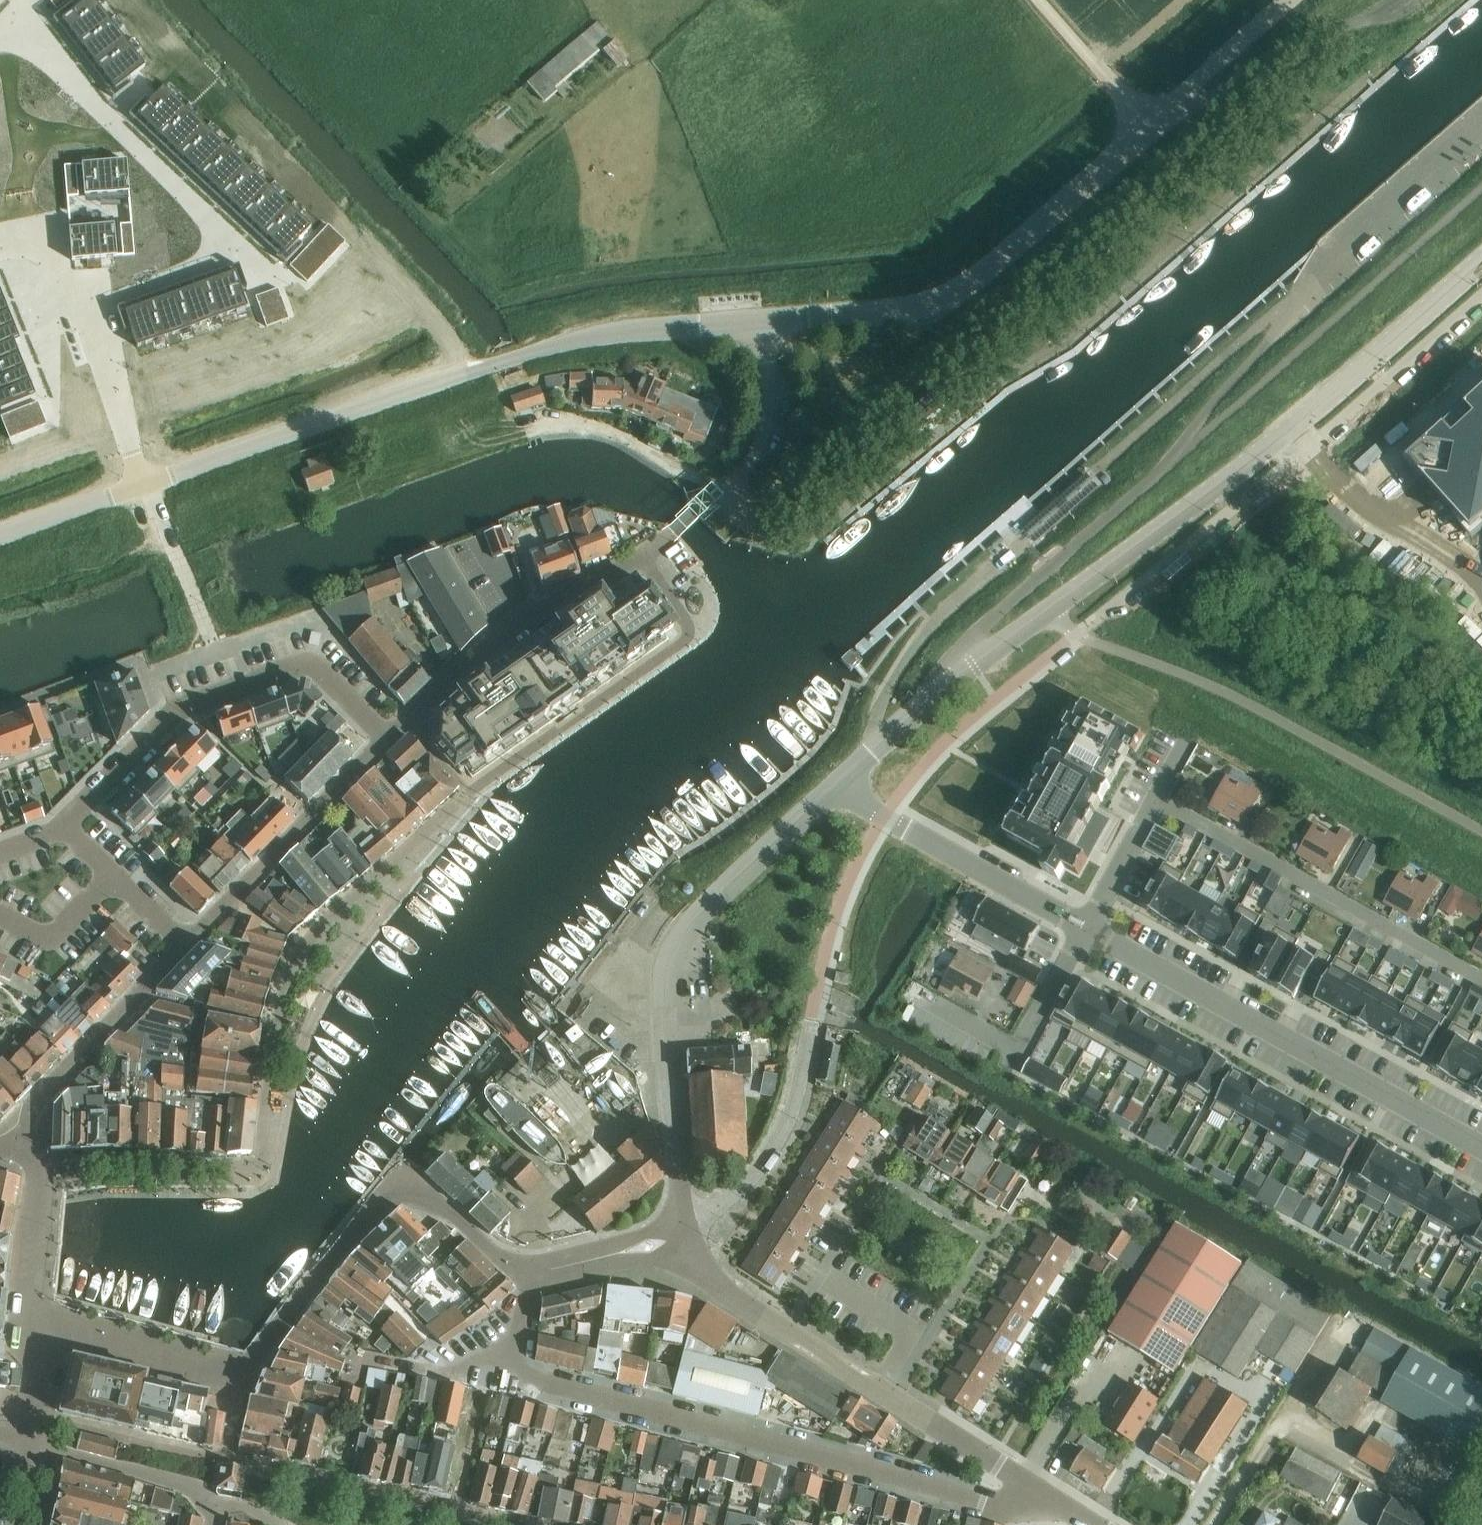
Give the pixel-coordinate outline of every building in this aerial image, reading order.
[(56,12),(71,0),(47,0),(56,12)] [(109,5),(80,27),(130,92),(159,72),(109,5)] [(597,22),(595,24),(527,83),(544,103),(557,92),(556,90),(602,51),(616,68),(627,58),(597,22)] [(178,92),(150,119),(292,262),(319,237),(178,92)] [(145,179),(80,179),(82,272),(145,272),(145,179)] [(328,226),(289,267),(306,283),(345,243),(328,226)] [(243,279),(133,320),(145,355),(256,314),(243,279)] [(0,285),(0,392),(9,418),(45,406),(26,352),(32,351),(11,282),(0,285)] [(278,290),(255,298),(266,328),(289,320),(278,290)] [(591,373),(570,374),(570,382),(570,391),(579,392),(579,389),(591,390),(591,408),(622,410),(624,383),(624,382),(592,381),(591,373)] [(624,383),(622,410),(649,420),(657,402),(658,403),(665,386),(637,374),(632,386),(624,383)] [(559,376),(544,380),(546,391),(561,388),(559,376)] [(512,399),(516,412),(516,413),(544,404),(539,390),(512,399)] [(657,402),(649,420),(684,434),(683,438),(702,445),(706,434),(699,431),(701,427),(690,422),(692,416),(658,403),(657,402)] [(37,404),(0,418),(9,441),(46,426),(37,404)] [(1412,471),(1481,547),(1481,407),(1412,471)] [(721,424),(714,435),(732,447),(740,436),(721,424)] [(302,472),(309,492),(334,483),(324,455),(307,462),(310,469),(302,472)] [(1091,471),(1062,497),(1073,509),(1097,487),(1102,484),(1098,480),(1091,471)] [(572,515),(568,521),(575,540),(572,541),(581,565),(609,555),(607,551),(622,546),(614,526),(603,530),(603,528),(614,524),(610,512),(593,508),(592,508),(591,510),(592,514),(589,513),(583,511),(572,515)] [(557,510),(545,514),(554,537),(565,533),(557,510)] [(499,528),(485,533),(494,558),(508,553),(499,528)] [(568,543),(531,557),(542,587),(579,573),(568,543)] [(399,568),(396,569),(401,585),(404,593),(408,604),(425,594),(459,650),(485,626),(440,551),(407,564),(407,565),(406,566),(399,568)] [(402,557),(395,559),(396,561),(399,568),(406,566),(403,558),(402,557)] [(401,585),(396,569),(363,581),(367,594),(368,597),(401,585)] [(434,715),(432,744),(433,744),(455,769),(480,751),(485,759),(502,746),(499,741),(510,733),(514,738),(527,728),(528,728),(530,727),(529,725),(527,726),(523,721),(538,710),(543,717),(551,711),(551,712),(574,695),(581,689),(576,682),(592,671),(595,676),(594,678),(595,679),(597,678),(610,668),(606,663),(618,655),(621,660),(623,658),(625,660),(641,648),(641,649),(643,648),(642,646),(641,647),(636,640),(650,629),(657,639),(659,637),(659,636),(675,625),(668,615),(668,614),(667,612),(666,613),(656,599),(657,599),(656,597),(655,597),(648,587),(644,590),(634,575),(604,597),(599,590),(581,603),(581,602),(571,609),(571,610),(555,621),(557,624),(540,635),(539,636),(503,661),(502,662),(485,674),(483,672),(476,677),(465,684),(465,685),(457,690),(459,692),(434,715)] [(367,594),(322,612),(387,688),(403,705),(428,680),(415,667),(420,663),(408,650),(401,655),(371,620),(369,605),(395,596),(404,593),(401,585),(368,597),(367,594)] [(404,593),(395,596),(399,609),(408,606),(408,604),(404,593)] [(440,636),(431,641),(438,654),(447,649),(440,636)] [(846,655),(837,662),(845,671),(854,664),(846,655)] [(99,696),(92,699),(97,713),(142,696),(133,672),(95,686),(99,696)] [(300,684),(279,692),(288,716),(289,715),(299,712),(305,718),(323,700),(308,686),(300,684)] [(279,692),(247,704),(256,727),(255,728),(257,732),(291,720),(289,715),(288,716),(279,692)] [(142,696),(97,713),(105,736),(113,733),(117,744),(148,713),(142,696)] [(1015,820),(1006,836),(1049,859),(1043,871),(1059,879),(1065,868),(1079,876),(1088,860),(1084,858),(1090,846),(1095,848),(1110,820),(1096,813),(1095,812),(1091,810),(1096,800),(1101,802),(1102,803),(1103,800),(1109,790),(1111,787),(1110,786),(1105,784),(1125,747),(1131,750),(1135,752),(1144,736),(1084,703),(1075,719),(1082,723),(1076,733),(1070,730),(1061,746),(1067,749),(1061,760),(1055,756),(1046,772),(1052,775),(1047,786),(1040,782),(1032,798),(1038,802),(1025,825),(1015,820)] [(247,704),(203,720),(215,732),(219,731),(223,740),(255,728),(256,727),(247,704)] [(38,707),(17,715),(33,759),(55,752),(45,724),(51,722),(52,722),(46,707),(39,709),(38,707)] [(328,712),(319,721),(327,728),(332,723),(335,719),(328,712)] [(0,721),(0,731),(13,767),(33,759),(17,715),(0,721)] [(335,719),(332,723),(340,731),(347,724),(339,716),(335,719)] [(327,728),(325,730),(330,735),(333,738),(340,731),(332,723),(327,728)] [(196,726),(175,748),(199,772),(195,768),(217,747),(196,726)] [(13,767),(0,731),(0,772),(13,767)] [(288,784),(308,803),(351,756),(333,738),(330,735),(284,782),(287,785),(288,784)] [(402,775),(421,756),(424,753),(412,740),(402,742),(386,756),(402,775)] [(175,748),(154,769),(178,793),(199,772),(175,748)] [(427,756),(424,753),(421,756),(425,759),(410,772),(440,804),(457,789),(427,756)] [(424,819),(440,804),(410,772),(425,759),(421,756),(402,775),(403,776),(405,774),(407,776),(397,785),(392,779),(387,783),(385,785),(405,807),(412,803),(424,819)] [(232,758),(221,770),(231,779),(241,767),(232,758)] [(260,764),(254,771),(266,782),(272,776),(260,764)] [(154,769),(133,791),(154,811),(173,791),(177,794),(178,793),(154,769)] [(374,769),(372,770),(357,785),(383,817),(372,825),(391,850),(424,819),(412,803),(405,807),(385,785),(387,783),(374,769)] [(245,773),(235,784),(241,790),(251,779),(245,773)] [(1227,778),(1220,791),(1230,796),(1221,812),(1245,825),(1265,788),(1255,782),(1250,790),(1227,778)] [(210,783),(204,789),(212,797),(218,791),(210,783)] [(343,800),(341,801),(358,819),(354,822),(356,825),(345,835),(344,836),(370,867),(390,851),(391,850),(372,825),(383,817),(357,785),(343,800)] [(133,791),(111,813),(131,833),(135,836),(157,814),(154,811),(133,791)] [(56,795),(48,798),(52,810),(60,802),(56,795)] [(219,821),(212,828),(215,830),(249,863),(293,818),(277,802),(276,800),(253,825),(240,812),(226,827),(219,821)] [(35,804),(28,806),(33,821),(41,819),(35,804)] [(28,806),(20,809),(26,824),(33,821),(28,806)] [(173,814),(165,823),(174,832),(182,823),(173,814)] [(1187,825),(1183,832),(1193,838),(1197,831),(1187,825)] [(1156,826),(1144,849),(1166,861),(1179,839),(1158,827),(1156,826)] [(1309,861),(1332,874),(1353,837),(1343,831),(1338,839),(1315,826),(1308,839),(1318,845),(1309,861)] [(217,845),(209,853),(234,878),(249,863),(215,830),(212,834),(217,838),(214,842),(217,845)] [(309,835),(306,839),(297,847),(336,895),(370,867),(344,836),(345,835),(341,830),(327,842),(330,846),(321,855),(311,843),(313,840),(309,835)] [(174,835),(167,841),(173,847),(179,840),(174,835)] [(1215,841),(1211,848),(1221,854),(1225,847),(1215,841)] [(1367,842),(1359,856),(1373,864),(1381,849),(1367,842)] [(152,843),(143,853),(148,859),(158,849),(152,843)] [(279,865),(280,867),(286,874),(286,875),(317,911),(336,895),(297,847),(279,865)] [(1225,847),(1221,854),(1232,859),(1236,852),(1225,847)] [(158,849),(148,859),(154,864),(164,854),(158,849)] [(192,870),(201,879),(202,878),(219,894),(234,878),(209,853),(192,870)] [(1252,862),(1248,869),(1259,874),(1263,867),(1252,862)] [(1165,865),(1141,908),(1161,917),(1179,885),(1180,885),(1185,876),(1165,865)] [(1264,868),(1255,882),(1274,893),(1282,878),(1264,868)] [(186,871),(169,888),(198,915),(214,898),(186,871)] [(1394,887),(1386,903),(1396,909),(1419,922),(1440,885),(1430,879),(1425,887),(1402,874),(1394,887)] [(273,878),(262,894),(303,924),(317,911),(273,878)] [(1179,885),(1161,917),(1162,918),(1179,927),(1180,928),(1198,895),(1180,885),(1179,885)] [(1279,887),(1272,898),(1285,905),(1292,894),(1286,891),(1279,887)] [(262,917),(288,936),(303,924),(262,894),(256,890),(245,901),(263,915),(262,917)] [(1455,908),(1478,921),(1481,913),(1481,902),(1464,892),(1463,894),(1455,908)] [(1179,927),(1179,928),(1199,940),(1200,939),(1199,938),(1217,906),(1198,895),(1180,928),(1179,927)] [(987,898),(974,923),(980,926),(1014,945),(1026,952),(1040,928),(987,898)] [(1217,906),(1199,938),(1200,939),(1217,948),(1218,949),(1236,916),(1235,916),(1217,906)] [(1217,948),(1217,949),(1237,960),(1261,918),(1240,906),(1235,916),(1236,916),(1218,949),(1217,948)] [(239,941),(239,942),(280,954),(287,939),(257,931),(261,924),(244,916),(233,939),(239,941)] [(229,917),(216,930),(229,936),(237,920),(229,917)] [(104,933),(126,954),(137,943),(115,922),(104,933)] [(1264,951),(1250,975),(1272,987),(1294,948),(1294,949),(1299,940),(1266,922),(1253,945),(1264,951)] [(1364,935),(1358,946),(1366,950),(1371,939),(1364,935)] [(1373,939),(1369,946),(1379,952),(1383,945),(1373,939)] [(275,968),(280,954),(239,942),(237,947),(246,949),(244,958),(275,968)] [(230,954),(201,946),(156,992),(186,1000),(197,989),(210,975),(217,967),(224,961),(230,954)] [(1294,948),(1272,987),(1294,999),(1307,975),(1318,981),(1331,958),(1320,952),(1315,960),(1294,949),(1294,948)] [(1391,949),(1384,960),(1402,970),(1404,966),(1408,959),(1398,953),(1391,949)] [(230,954),(224,961),(226,963),(234,965),(240,967),(238,973),(269,982),(269,980),(275,968),(244,958),(230,954)] [(977,1001),(983,990),(973,985),(983,966),(960,954),(940,991),(950,997),(955,989),(977,1001)] [(90,990),(109,1008),(140,976),(118,955),(103,971),(106,974),(90,990)] [(6,959),(0,956),(0,975),(10,980),(18,965),(6,959)] [(1015,956),(1007,970),(1035,985),(1043,971),(1015,956)] [(1338,958),(1315,999),(1334,1009),(1352,977),(1357,969),(1338,958)] [(1408,959),(1404,966),(1415,972),(1419,965),(1408,959)] [(23,966),(18,975),(27,980),(32,971),(23,966)] [(217,967),(210,975),(215,979),(227,983),(225,991),(264,1001),(269,982),(238,973),(217,967)] [(833,982),(835,982),(848,985),(850,975),(835,972),(833,982)] [(1433,973),(1430,980),(1440,986),(1444,979),(1433,973)] [(1352,977),(1334,1009),(1352,1019),(1369,987),(1352,977)] [(1075,978),(1052,1020),(1072,1032),(1073,1031),(1072,1030),(1094,989),(1095,990),(1096,989),(1075,978)] [(1369,987),(1352,1019),(1369,1029),(1387,997),(1388,997),(1393,989),(1373,978),(1369,987)] [(1444,979),(1440,986),(1451,991),(1455,984),(1444,979)] [(1019,980),(1007,1000),(1023,1009),(1028,1000),(1034,989),(1019,980)] [(61,982),(56,987),(55,987),(64,996),(64,995),(70,990),(61,982)] [(1469,995),(1481,1002),(1481,988),(1475,984),(1470,993),(1469,995)] [(77,1041),(93,1024),(69,1001),(70,1000),(64,995),(64,996),(55,987),(56,987),(53,985),(45,993),(54,1001),(62,1008),(53,1017),(77,1041)] [(109,1008),(90,990),(85,985),(70,1000),(69,1001),(93,1024),(109,1008)] [(1094,989),(1072,1030),(1073,1031),(1091,1041),(1113,1000),(1095,990),(1094,989)] [(211,992),(207,1005),(259,1019),(264,1001),(225,991),(224,995),(211,992)] [(1387,997),(1369,1029),(1387,1039),(1405,1007),(1404,1006),(1388,997),(1387,997)] [(1405,1007),(1387,1039),(1405,1049),(1423,1017),(1424,1017),(1428,1009),(1409,998),(1404,1006),(1405,1007)] [(1113,1000),(1091,1041),(1110,1051),(1133,1009),(1113,999),(1113,1000)] [(46,1025),(37,1034),(61,1057),(77,1041),(53,1017),(39,1003),(31,1011),(46,1025)] [(157,1003),(124,1036),(142,1043),(140,1062),(148,1063),(162,1063),(184,1066),(188,1044),(192,1022),(193,1011),(157,1003)] [(1133,1009),(1110,1051),(1129,1062),(1151,1021),(1152,1021),(1152,1020),(1133,1009)] [(254,1060),(259,1024),(207,1014),(200,1049),(254,1060)] [(1423,1017),(1405,1049),(1424,1059),(1442,1027),(1424,1017),(1423,1017)] [(1151,1021),(1129,1062),(1148,1072),(1153,1064),(1152,1064),(1170,1031),(1152,1021),(1151,1021)] [(1454,1024),(1430,1067),(1450,1078),(1451,1077),(1450,1077),(1468,1045),(1469,1045),(1474,1036),(1454,1024)] [(16,1041),(14,1043),(46,1073),(61,1057),(37,1034),(31,1041),(20,1030),(12,1038),(16,1041)] [(1170,1031),(1152,1064),(1153,1064),(1171,1074),(1189,1042),(1170,1031)] [(103,1051),(129,1060),(135,1062),(140,1062),(142,1043),(124,1036),(120,1035),(116,1034),(103,1047),(103,1048),(103,1051)] [(1189,1042),(1171,1074),(1189,1084),(1190,1084),(1208,1052),(1207,1052),(1189,1042)] [(19,1053),(6,1065),(30,1089),(46,1073),(14,1043),(11,1046),(19,1053)] [(1450,1077),(1451,1077),(1468,1087),(1469,1087),(1481,1064),(1481,1052),(1469,1045),(1468,1045),(1450,1077)] [(687,1051),(690,1109),(743,1106),(742,1079),(747,1079),(746,1075),(749,1075),(747,1047),(687,1051)] [(842,1050),(827,1047),(820,1083),(834,1086),(842,1050)] [(252,1081),(254,1060),(200,1049),(192,1048),(190,1071),(204,1073),(204,1076),(210,1076),(210,1080),(215,1081),(216,1076),(225,1077),(226,1076),(252,1081)] [(1189,1084),(1184,1093),(1204,1105),(1228,1062),(1207,1051),(1207,1052),(1208,1052),(1190,1084),(1189,1084)] [(15,1105),(30,1089),(6,1065),(1,1060),(0,1060),(0,1091),(15,1105)] [(1030,1060),(1022,1074),(1042,1084),(1050,1071),(1030,1060)] [(132,1110),(131,1117),(135,1118),(133,1150),(158,1151),(160,1112),(161,1112),(161,1106),(161,1105),(160,1089),(161,1079),(161,1078),(162,1063),(148,1063),(140,1062),(135,1062),(134,1079),(134,1081),(132,1103),(132,1110)] [(161,1112),(163,1112),(159,1152),(185,1154),(187,1135),(200,1135),(203,1098),(202,1098),(191,1097),(191,1100),(183,1100),(183,1093),(184,1067),(162,1063),(161,1078),(161,1079),(160,1089),(161,1105),(161,1106),(161,1112)] [(779,1064),(764,1065),(764,1074),(780,1073),(779,1064)] [(1468,1088),(1481,1096),(1481,1064),(1469,1087),(1468,1087),(1468,1088)] [(103,1094),(103,1065),(87,1069),(78,1078),(79,1090),(66,1092),(53,1107),(50,1151),(105,1149),(106,1108),(103,1108),(103,1094)] [(1234,1070),(1212,1111),(1231,1121),(1236,1113),(1235,1113),(1253,1080),(1234,1070)] [(249,1099),(252,1081),(226,1076),(225,1077),(216,1076),(215,1081),(210,1080),(210,1076),(204,1076),(204,1073),(190,1071),(188,1093),(222,1096),(249,1099)] [(1050,1071),(1042,1084),(1061,1095),(1069,1081),(1050,1071)] [(916,1082),(905,1101),(918,1109),(935,1081),(922,1074),(919,1078),(916,1082)] [(119,1094),(103,1094),(103,1108),(106,1108),(105,1149),(129,1150),(131,1117),(132,1110),(132,1103),(134,1081),(134,1079),(120,1078),(119,1094)] [(1253,1080),(1235,1113),(1236,1113),(1253,1123),(1271,1090),(1253,1080)] [(1271,1090),(1253,1123),(1270,1132),(1271,1132),(1289,1100),(1271,1090)] [(15,1105),(0,1091),(0,1120),(15,1105)] [(1085,1095),(1080,1105),(1094,1113),(1100,1103),(1085,1095)] [(205,1155),(227,1155),(231,1117),(228,1116),(228,1101),(203,1098),(200,1135),(206,1135),(205,1155)] [(975,1107),(965,1124),(993,1141),(1003,1125),(993,1119),(991,1118),(997,1109),(982,1100),(979,1105),(977,1108),(975,1107)] [(1270,1132),(1266,1141),(1285,1151),(1289,1143),(1289,1142),(1307,1110),(1289,1100),(1271,1132),(1270,1132)] [(227,1155),(250,1154),(256,1104),(228,1101),(228,1116),(231,1117),(227,1155)] [(1131,1102),(1123,1117),(1134,1123),(1142,1108),(1131,1102)] [(842,1103),(827,1127),(858,1146),(868,1130),(874,1134),(879,1127),(842,1103)] [(693,1166),(696,1166),(746,1163),(743,1106),(690,1109),(693,1166)] [(489,1109),(483,1116),(495,1128),(502,1121),(489,1109)] [(1307,1110),(1289,1142),(1289,1143),(1307,1152),(1324,1120),(1307,1110)] [(1111,1113),(1108,1120),(1118,1125),(1122,1118),(1111,1113)] [(948,1133),(922,1116),(902,1147),(929,1164),(948,1133)] [(1122,1118),(1118,1125),(1128,1131),(1132,1124),(1122,1118)] [(1324,1120),(1307,1152),(1324,1162),(1342,1130),(1324,1120)] [(615,1164),(570,1202),(596,1233),(667,1174),(650,1123),(617,1150),(609,1157),(615,1164)] [(894,1124),(889,1133),(896,1140),(903,1130),(894,1124)] [(827,1127),(813,1150),(843,1169),(844,1169),(853,1153),(860,1158),(865,1150),(858,1146),(827,1127)] [(1324,1162),(1319,1170),(1338,1181),(1361,1140),(1342,1130),(1324,1162)] [(973,1149),(948,1133),(929,1164),(953,1179),(954,1178),(955,1179),(973,1150),(972,1149),(973,1149)] [(1149,1133),(1145,1140),(1156,1146),(1160,1139),(1149,1133)] [(185,1154),(205,1155),(206,1135),(200,1135),(187,1135),(185,1154)] [(1160,1139),(1156,1146),(1167,1152),(1170,1145),(1160,1139)] [(1371,1141),(1347,1184),(1368,1195),(1373,1186),(1372,1185),(1390,1153),(1391,1153),(1391,1152),(1371,1141)] [(1037,1163),(1045,1150),(1032,1142),(1024,1155),(1037,1163)] [(995,1163),(987,1158),(991,1151),(978,1143),(973,1150),(955,1179),(976,1193),(980,1196),(999,1165),(995,1163)] [(798,1174),(800,1176),(829,1193),(839,1176),(845,1180),(850,1173),(844,1169),(843,1169),(813,1150),(798,1174)] [(517,1153),(500,1170),(525,1196),(543,1178),(517,1153)] [(1390,1153),(1372,1185),(1373,1186),(1391,1196),(1409,1163),(1391,1153),(1390,1153)] [(443,1155),(425,1174),(454,1201),(455,1200),(469,1214),(468,1215),(489,1234),(506,1215),(486,1196),(496,1186),(481,1172),(472,1182),(443,1155)] [(1196,1158),(1192,1165),(1203,1171),(1207,1164),(1196,1158)] [(1391,1196),(1384,1209),(1403,1219),(1410,1206),(1428,1174),(1427,1173),(1409,1163),(1391,1196)] [(1025,1182),(999,1165),(980,1196),(1006,1212),(1025,1182)] [(1214,1168),(1210,1175),(1221,1181),(1225,1174),(1214,1168)] [(1428,1174),(1410,1206),(1429,1217),(1447,1184),(1428,1172),(1427,1173),(1428,1174)] [(14,1210),(20,1178),(0,1173),(0,1206),(14,1210)] [(1225,1174),(1221,1181),(1231,1187),(1235,1180),(1225,1174)] [(800,1176),(785,1200),(815,1219),(816,1217),(826,1202),(833,1206),(837,1198),(829,1193),(800,1176)] [(924,1179),(918,1187),(924,1191),(929,1182),(924,1179)] [(1260,1194),(1242,1184),(1239,1190),(1246,1194),(1257,1200),(1260,1194)] [(1447,1184),(1429,1217),(1448,1227),(1466,1194),(1447,1184)] [(1261,1193),(1257,1200),(1267,1206),(1271,1199),(1261,1193)] [(1448,1227),(1466,1237),(1467,1238),(1481,1210),(1481,1204),(1466,1194),(1448,1227)] [(564,1198),(553,1208),(562,1217),(572,1207),(564,1198)] [(785,1200),(770,1223),(800,1242),(801,1241),(811,1225),(818,1229),(823,1222),(816,1217),(815,1219),(785,1200)] [(9,1239),(14,1210),(0,1206),(0,1236),(9,1239)] [(1286,1206),(1282,1213),(1293,1219),(1297,1212),(1286,1206)] [(427,1259),(450,1235),(439,1224),(432,1230),(431,1230),(427,1234),(409,1218),(410,1216),(408,1215),(407,1216),(400,1210),(389,1221),(414,1247),(417,1250),(416,1251),(418,1254),(419,1252),(427,1259)] [(1466,1238),(1481,1247),(1481,1210),(1467,1238),(1466,1237),(1466,1238)] [(1297,1212),(1293,1219),(1311,1229),(1315,1223),(1297,1212)] [(430,1271),(411,1250),(414,1247),(389,1221),(362,1246),(410,1289),(430,1271)] [(770,1223),(756,1246),(786,1265),(787,1264),(796,1248),(803,1253),(808,1245),(801,1241),(800,1242),(770,1223)] [(1191,1349),(1194,1350),(1233,1287),(1230,1285),(1243,1265),(1177,1223),(1164,1244),(1119,1317),(1110,1332),(1176,1373),(1191,1349)] [(1060,1273),(1075,1249),(1038,1226),(1033,1233),(1040,1237),(1030,1253),(1029,1254),(1060,1273)] [(1146,1248),(1130,1239),(1116,1230),(1103,1250),(1133,1268),(1146,1248)] [(1333,1232),(1329,1238),(1340,1244),(1343,1237),(1333,1232)] [(449,1244),(455,1251),(464,1242),(457,1235),(449,1244)] [(9,1239),(0,1236),(0,1292),(3,1292),(5,1267),(9,1239)] [(1343,1237),(1340,1244),(1350,1250),(1354,1243),(1343,1237)] [(454,1272),(460,1278),(481,1258),(464,1242),(455,1251),(444,1263),(440,1267),(449,1276),(454,1272)] [(387,1280),(404,1296),(412,1304),(419,1297),(410,1289),(362,1246),(349,1258),(382,1285),(383,1283),(387,1280)] [(789,1276),(793,1269),(794,1268),(787,1264),(786,1265),(756,1246),(741,1269),(771,1288),(782,1272),(789,1276)] [(1045,1296),(1060,1273),(1029,1254),(1030,1253),(1023,1249),(1019,1256),(1025,1260),(1015,1276),(1014,1277),(1045,1296)] [(1371,1252),(1367,1259),(1378,1265),(1382,1258),(1371,1252)] [(1098,1255),(1091,1267),(1103,1275),(1110,1263),(1098,1255)] [(393,1293),(383,1283),(382,1285),(349,1258),(348,1259),(339,1271),(382,1304),(393,1293)] [(465,1282),(476,1294),(497,1274),(481,1258),(460,1278),(454,1283),(460,1288),(465,1282)] [(1382,1258),(1378,1265),(1388,1271),(1392,1264),(1382,1258)] [(1405,1260),(1400,1268),(1411,1274),(1415,1265),(1405,1260)] [(1194,1350),(1239,1378),(1256,1349),(1295,1372),(1331,1313),(1248,1263),(1233,1287),(1194,1350)] [(454,1294),(460,1289),(460,1288),(454,1283),(449,1276),(440,1267),(434,1273),(454,1294)] [(374,1319),(381,1323),(384,1326),(394,1315),(386,1307),(382,1304),(339,1271),(329,1285),(358,1308),(373,1320),(374,1319)] [(1030,1319),(1045,1296),(1014,1277),(1015,1276),(1009,1272),(1004,1280),(1010,1284),(1001,1299),(1000,1300),(1030,1319)] [(476,1294),(473,1297),(478,1302),(489,1313),(515,1291),(497,1274),(476,1294)] [(1420,1278),(1416,1285),(1426,1291),(1430,1284),(1420,1278)] [(1080,1283),(1074,1294),(1087,1302),(1094,1292),(1080,1283)] [(345,1310),(353,1315),(358,1308),(329,1285),(319,1298),(338,1311),(343,1306),(346,1308),(345,1310)] [(601,1285),(569,1292),(574,1313),(598,1308),(601,1285)] [(651,1290),(606,1286),(603,1320),(601,1320),(596,1350),(597,1350),(593,1368),(617,1374),(616,1381),(643,1388),(644,1383),(645,1383),(648,1364),(648,1362),(620,1356),(623,1335),(619,1334),(621,1322),(648,1324),(651,1290)] [(1439,1288),(1435,1295),(1445,1301),(1449,1294),(1439,1288)] [(683,1335),(685,1325),(690,1298),(658,1291),(652,1323),(651,1330),(683,1335)] [(542,1299),(539,1321),(574,1313),(569,1292),(542,1299)] [(1016,1343),(1030,1319),(1000,1300),(1001,1299),(994,1295),(990,1303),(996,1307),(986,1323),(985,1324),(1016,1343)] [(319,1298),(309,1312),(340,1332),(349,1320),(338,1312),(338,1311),(319,1298)] [(460,1309),(457,1311),(468,1328),(489,1313),(478,1302),(464,1315),(460,1309)] [(415,1313),(422,1320),(432,1311),(426,1304),(415,1313)] [(673,1391),(672,1395),(757,1417),(765,1388),(774,1390),(776,1387),(811,1409),(814,1404),(835,1417),(836,1418),(850,1395),(781,1352),(768,1372),(712,1358),(714,1350),(718,1353),(736,1324),(705,1305),(687,1334),(684,1350),(679,1371),(677,1370),(673,1390),(673,1391)] [(1079,1317),(1060,1305),(1051,1319),(1069,1331),(1079,1317)] [(428,1327),(445,1344),(468,1328),(457,1311),(454,1308),(439,1318),(428,1327)] [(422,1320),(428,1327),(439,1318),(432,1311),(422,1320)] [(296,1328),(340,1356),(352,1339),(340,1332),(309,1312),(296,1328)] [(394,1315),(384,1326),(380,1330),(407,1358),(423,1345),(394,1315)] [(1001,1366),(1016,1343),(985,1324),(986,1323),(979,1319),(974,1326),(981,1331),(971,1346),(971,1347),(1001,1366)] [(1329,1366),(1306,1404),(1347,1430),(1372,1387),(1386,1395),(1411,1350),(1375,1329),(1348,1377),(1329,1366)] [(343,1361),(294,1331),(280,1350),(309,1356),(307,1364),(315,1365),(324,1367),(339,1373),(343,1361)] [(1063,1341),(1049,1332),(1042,1343),(1056,1352),(1063,1341)] [(381,1336),(374,1345),(383,1353),(391,1343),(381,1336)] [(535,1361),(583,1373),(587,1348),(538,1336),(535,1361)] [(987,1389),(1001,1366),(971,1347),(971,1346),(965,1342),(960,1349),(967,1354),(956,1370),(987,1389)] [(593,1368),(597,1350),(596,1350),(587,1348),(583,1373),(592,1375),(593,1368)] [(278,1353),(268,1372),(304,1379),(312,1381),(315,1365),(307,1364),(309,1356),(280,1350),(278,1353)] [(1382,1402),(1479,1457),(1481,1451),(1481,1390),(1411,1350),(1386,1395),(1382,1402)] [(1039,1358),(1032,1369),(1042,1375),(1048,1364),(1039,1358)] [(133,1430),(134,1426),(146,1376),(73,1359),(61,1413),(133,1430)] [(645,1383),(673,1390),(677,1370),(648,1364),(645,1383)] [(972,1413),(987,1389),(956,1370),(949,1366),(945,1373),(952,1377),(941,1393),(972,1413)] [(392,1426),(401,1391),(405,1377),(397,1375),(393,1389),(384,1387),(386,1373),(368,1369),(365,1386),(381,1389),(374,1422),(392,1426)] [(304,1379),(268,1372),(265,1371),(254,1396),(294,1403),(298,1403),(304,1379)] [(174,1413),(176,1407),(180,1387),(156,1381),(157,1378),(146,1376),(134,1426),(147,1429),(149,1424),(170,1429),(171,1427),(177,1428),(180,1414),(174,1413)] [(429,1381),(415,1379),(411,1402),(425,1405),(429,1381)] [(1248,1406),(1229,1394),(1205,1379),(1181,1418),(1223,1445),(1248,1406)] [(1023,1380),(1016,1391),(1028,1399),(1035,1388),(1023,1380)] [(429,1381),(425,1405),(428,1405),(427,1408),(437,1411),(438,1410),(444,1385),(429,1381)] [(1130,1383),(1104,1425),(1133,1443),(1134,1444),(1160,1402),(1130,1383)] [(335,1407),(339,1390),(317,1384),(312,1402),(335,1407)] [(437,1411),(435,1421),(449,1425),(454,1426),(455,1423),(463,1390),(444,1385),(438,1410),(437,1411)] [(345,1386),(343,1391),(338,1410),(353,1414),(360,1390),(345,1386)] [(186,1412),(207,1416),(208,1412),(212,1413),(215,1399),(206,1397),(207,1393),(180,1387),(176,1407),(187,1410),(186,1412)] [(249,1395),(242,1430),(297,1442),(300,1431),(296,1430),(295,1433),(282,1430),(286,1414),(291,1415),(294,1403),(254,1396),(249,1395)] [(504,1416),(508,1400),(509,1398),(496,1395),(491,1413),(504,1416)] [(880,1449),(896,1424),(850,1395),(836,1418),(863,1435),(857,1445),(864,1446),(868,1441),(880,1449)] [(535,1406),(514,1401),(509,1424),(529,1429),(535,1406)] [(304,1415),(326,1420),(329,1409),(307,1403),(304,1415)] [(559,1412),(544,1408),(535,1406),(529,1429),(552,1435),(559,1412)] [(565,1442),(573,1415),(559,1411),(559,1412),(552,1435),(551,1437),(565,1442)] [(207,1416),(203,1444),(203,1447),(221,1449),(226,1416),(212,1413),(208,1412),(207,1416)] [(293,1462),(315,1467),(326,1420),(304,1415),(300,1431),(297,1442),(293,1462)] [(1199,1484),(1223,1445),(1181,1418),(1171,1435),(1168,1433),(1166,1437),(1164,1435),(1152,1454),(1199,1484)] [(617,1427),(593,1420),(587,1445),(611,1451),(617,1427)] [(459,1424),(455,1423),(454,1426),(449,1425),(444,1447),(432,1445),(421,1488),(443,1493),(459,1424)] [(1371,1439),(1359,1460),(1386,1476),(1388,1472),(1397,1477),(1408,1459),(1415,1446),(1406,1441),(1382,1427),(1374,1441),(1371,1439)] [(357,1452),(351,1475),(356,1476),(379,1482),(388,1446),(373,1442),(376,1431),(367,1429),(366,1434),(359,1432),(355,1452),(357,1452)] [(242,1430),(238,1452),(291,1462),(293,1462),(297,1442),(242,1430)] [(641,1452),(645,1435),(635,1433),(631,1450),(641,1452)] [(651,1472),(659,1437),(647,1434),(639,1470),(651,1472)] [(114,1461),(115,1460),(119,1445),(81,1435),(76,1451),(114,1461)] [(379,1482),(393,1485),(404,1437),(398,1435),(395,1448),(388,1446),(379,1482)] [(410,1489),(411,1485),(419,1442),(419,1440),(404,1437),(393,1485),(410,1489)] [(655,1466),(665,1468),(673,1441),(663,1438),(655,1466)] [(1107,1452),(1085,1438),(1079,1447),(1084,1451),(1072,1470),(1104,1490),(1117,1469),(1103,1460),(1107,1452)] [(683,1444),(673,1441),(665,1468),(675,1471),(677,1465),(683,1444)] [(411,1485),(421,1488),(432,1445),(419,1442),(411,1485)] [(918,1461),(924,1463),(934,1447),(926,1442),(913,1460),(917,1461),(918,1461)] [(683,1444),(677,1465),(695,1470),(701,1449),(683,1444)] [(1327,1502),(1342,1473),(1296,1449),(1280,1478),(1300,1488),(1296,1496),(1308,1503),(1313,1494),(1327,1502)] [(469,1503),(490,1507),(498,1470),(491,1468),(495,1453),(483,1451),(469,1503)] [(733,1483),(739,1458),(718,1453),(716,1462),(712,1478),(733,1483)] [(501,1467),(499,1467),(498,1470),(490,1507),(509,1511),(521,1459),(520,1460),(503,1456),(501,1467)] [(542,1464),(521,1459),(509,1511),(525,1515),(535,1488),(539,1475),(542,1464)] [(711,1482),(712,1478),(716,1462),(703,1459),(699,1479),(711,1482)] [(768,1466),(745,1460),(741,1482),(761,1488),(762,1488),(768,1466)] [(59,1487),(127,1505),(130,1505),(134,1481),(63,1461),(59,1487)] [(219,1496),(240,1500),(244,1474),(245,1469),(222,1465),(217,1493),(219,1496)] [(775,1491),(781,1469),(768,1466),(762,1488),(761,1488),(758,1504),(770,1507),(773,1491),(775,1491)] [(799,1474),(794,1493),(816,1499),(821,1480),(799,1474)] [(535,1488),(525,1515),(567,1523),(573,1496),(556,1493),(559,1479),(539,1475),(535,1488)] [(612,1503),(608,1524),(628,1524),(634,1495),(637,1482),(624,1480),(621,1492),(615,1491),(612,1503)] [(567,1523),(574,1524),(587,1524),(591,1510),(595,1511),(597,1500),(600,1486),(576,1481),(573,1496),(567,1523)] [(844,1516),(849,1496),(851,1487),(834,1483),(832,1492),(827,1512),(844,1516)] [(127,1505),(59,1487),(56,1507),(119,1524),(133,1524),(135,1518),(125,1515),(127,1505)] [(157,1488),(152,1506),(171,1511),(173,1501),(175,1493),(157,1488)] [(870,1508),(874,1493),(858,1489),(854,1504),(870,1508)] [(634,1495),(628,1524),(661,1524),(664,1514),(667,1503),(667,1502),(634,1495)] [(895,1500),(886,1498),(879,1496),(874,1512),(873,1516),(890,1520),(892,1516),(890,1516),(895,1500)] [(661,1524),(682,1524),(684,1517),(688,1501),(669,1497),(667,1502),(664,1514),(661,1524)] [(597,1500),(595,1511),(591,1510),(587,1524),(608,1524),(612,1503),(610,1503),(610,1502),(597,1500)] [(919,1505),(901,1500),(896,1522),(907,1524),(914,1524),(919,1505)] [(1380,1524),(1439,1524),(1429,1519),(1393,1500),(1380,1524)] [(170,1514),(180,1516),(183,1517),(186,1504),(173,1501),(171,1511),(170,1514)] [(723,1524),(753,1524),(756,1509),(729,1502),(724,1521),(723,1524)] [(684,1517),(682,1524),(702,1524),(706,1507),(697,1505),(696,1509),(691,1507),(688,1518),(684,1517)] [(718,1509),(706,1506),(706,1507),(702,1524),(715,1524),(718,1509)] [(53,1524),(119,1524),(56,1507),(53,1524)] [(939,1511),(932,1509),(927,1524),(936,1524),(939,1511)] [(766,1511),(757,1510),(754,1522),(763,1524),(766,1511)] [(939,1511),(937,1520),(946,1522),(948,1513),(939,1511)] [(1281,1523),(1265,1513),(1258,1524),(1279,1524),(1281,1523)] [(183,1517),(180,1516),(179,1524),(201,1524),(202,1521),(183,1517)]
